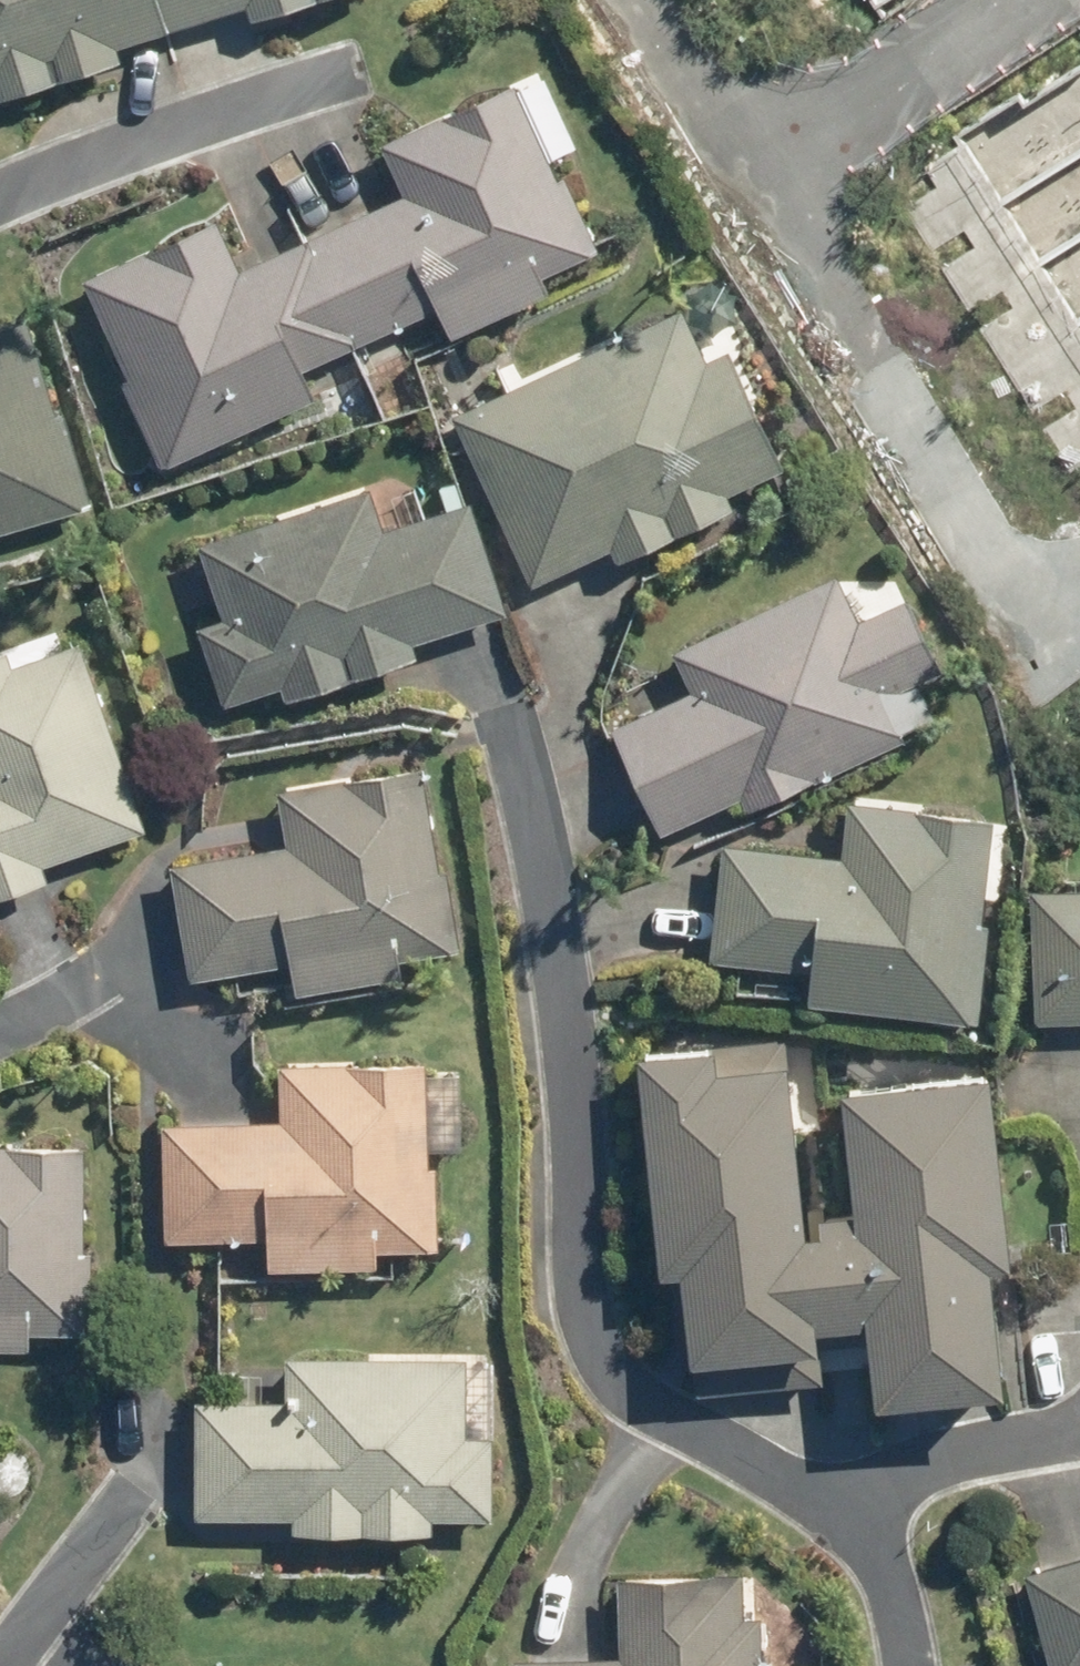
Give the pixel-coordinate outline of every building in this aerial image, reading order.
[(156,0),(0,0),(0,90),(118,54),(114,42),(164,27),(156,0)] [(164,27),(243,2),(245,14),(289,0),(156,0),(164,27)] [(1079,319),(1079,48),(956,128),(1079,319)] [(299,233),(352,340),(435,302),(448,330),(545,285),(540,273),(596,246),(562,172),(554,175),(509,77),(376,139),(399,187),(299,233)] [(352,340),(299,233),(235,263),(212,213),(79,275),(125,374),(118,377),(158,463),(311,392),(298,366),(352,340)] [(704,355),(680,303),(449,409),(528,580),(607,543),(613,556),(730,501),(725,488),(780,463),(725,345),(704,355)] [(87,500),(60,406),(50,409),(21,308),(0,314),(0,526),(87,500)] [(380,524),(366,483),(195,539),(219,613),(195,621),(220,699),(278,680),(283,695),(415,650),(411,638),(504,607),(469,497),(380,524)] [(857,617),(834,569),(670,644),(689,686),(609,724),(659,830),(738,792),(745,805),(902,732),(884,696),(940,667),(903,593),(857,617)] [(45,876),(40,860),(142,824),(77,637),(8,662),(3,646),(0,647),(0,891),(45,876)] [(419,761),(274,785),(283,841),(168,860),(186,975),(286,957),(291,989),(398,971),(396,956),(458,946),(445,865),(436,867),(419,761)] [(808,965),(805,996),(974,1014),(983,917),(978,917),(989,813),(845,797),(839,852),(719,840),(708,955),(808,965)] [(1025,887),(1029,1018),(1079,1016),(1079,884),(1025,887)] [(862,1337),(847,1202),(813,1206),(814,1223),(802,1223),(782,1034),(631,1049),(655,1263),(675,1261),(685,1353),(686,1353),(691,1393),(820,1379),(816,1341),(862,1337)] [(422,1057),(275,1059),(276,1118),(162,1119),(163,1236),(264,1234),(264,1262),(372,1261),(372,1244),(434,1244),(433,1162),(423,1163),(422,1057)] [(847,1202),(862,1337),(869,1396),(999,1382),(985,1257),(1005,1254),(985,1062),(834,1079),(847,1202)] [(0,1141),(0,1344),(24,1345),(25,1328),(87,1329),(88,1246),(79,1246),(81,1142),(0,1141)] [(464,1431),(464,1353),(283,1351),(282,1397),(193,1397),(192,1512),(291,1514),(291,1527),(429,1527),(430,1514),(489,1515),(491,1432),(464,1431)] [(1022,1569),(1048,1665),(1079,1665),(1079,1553),(1022,1569)] [(511,1665),(758,1665),(757,1612),(743,1612),(742,1567),(615,1570),(617,1652),(511,1654),(511,1665)]
